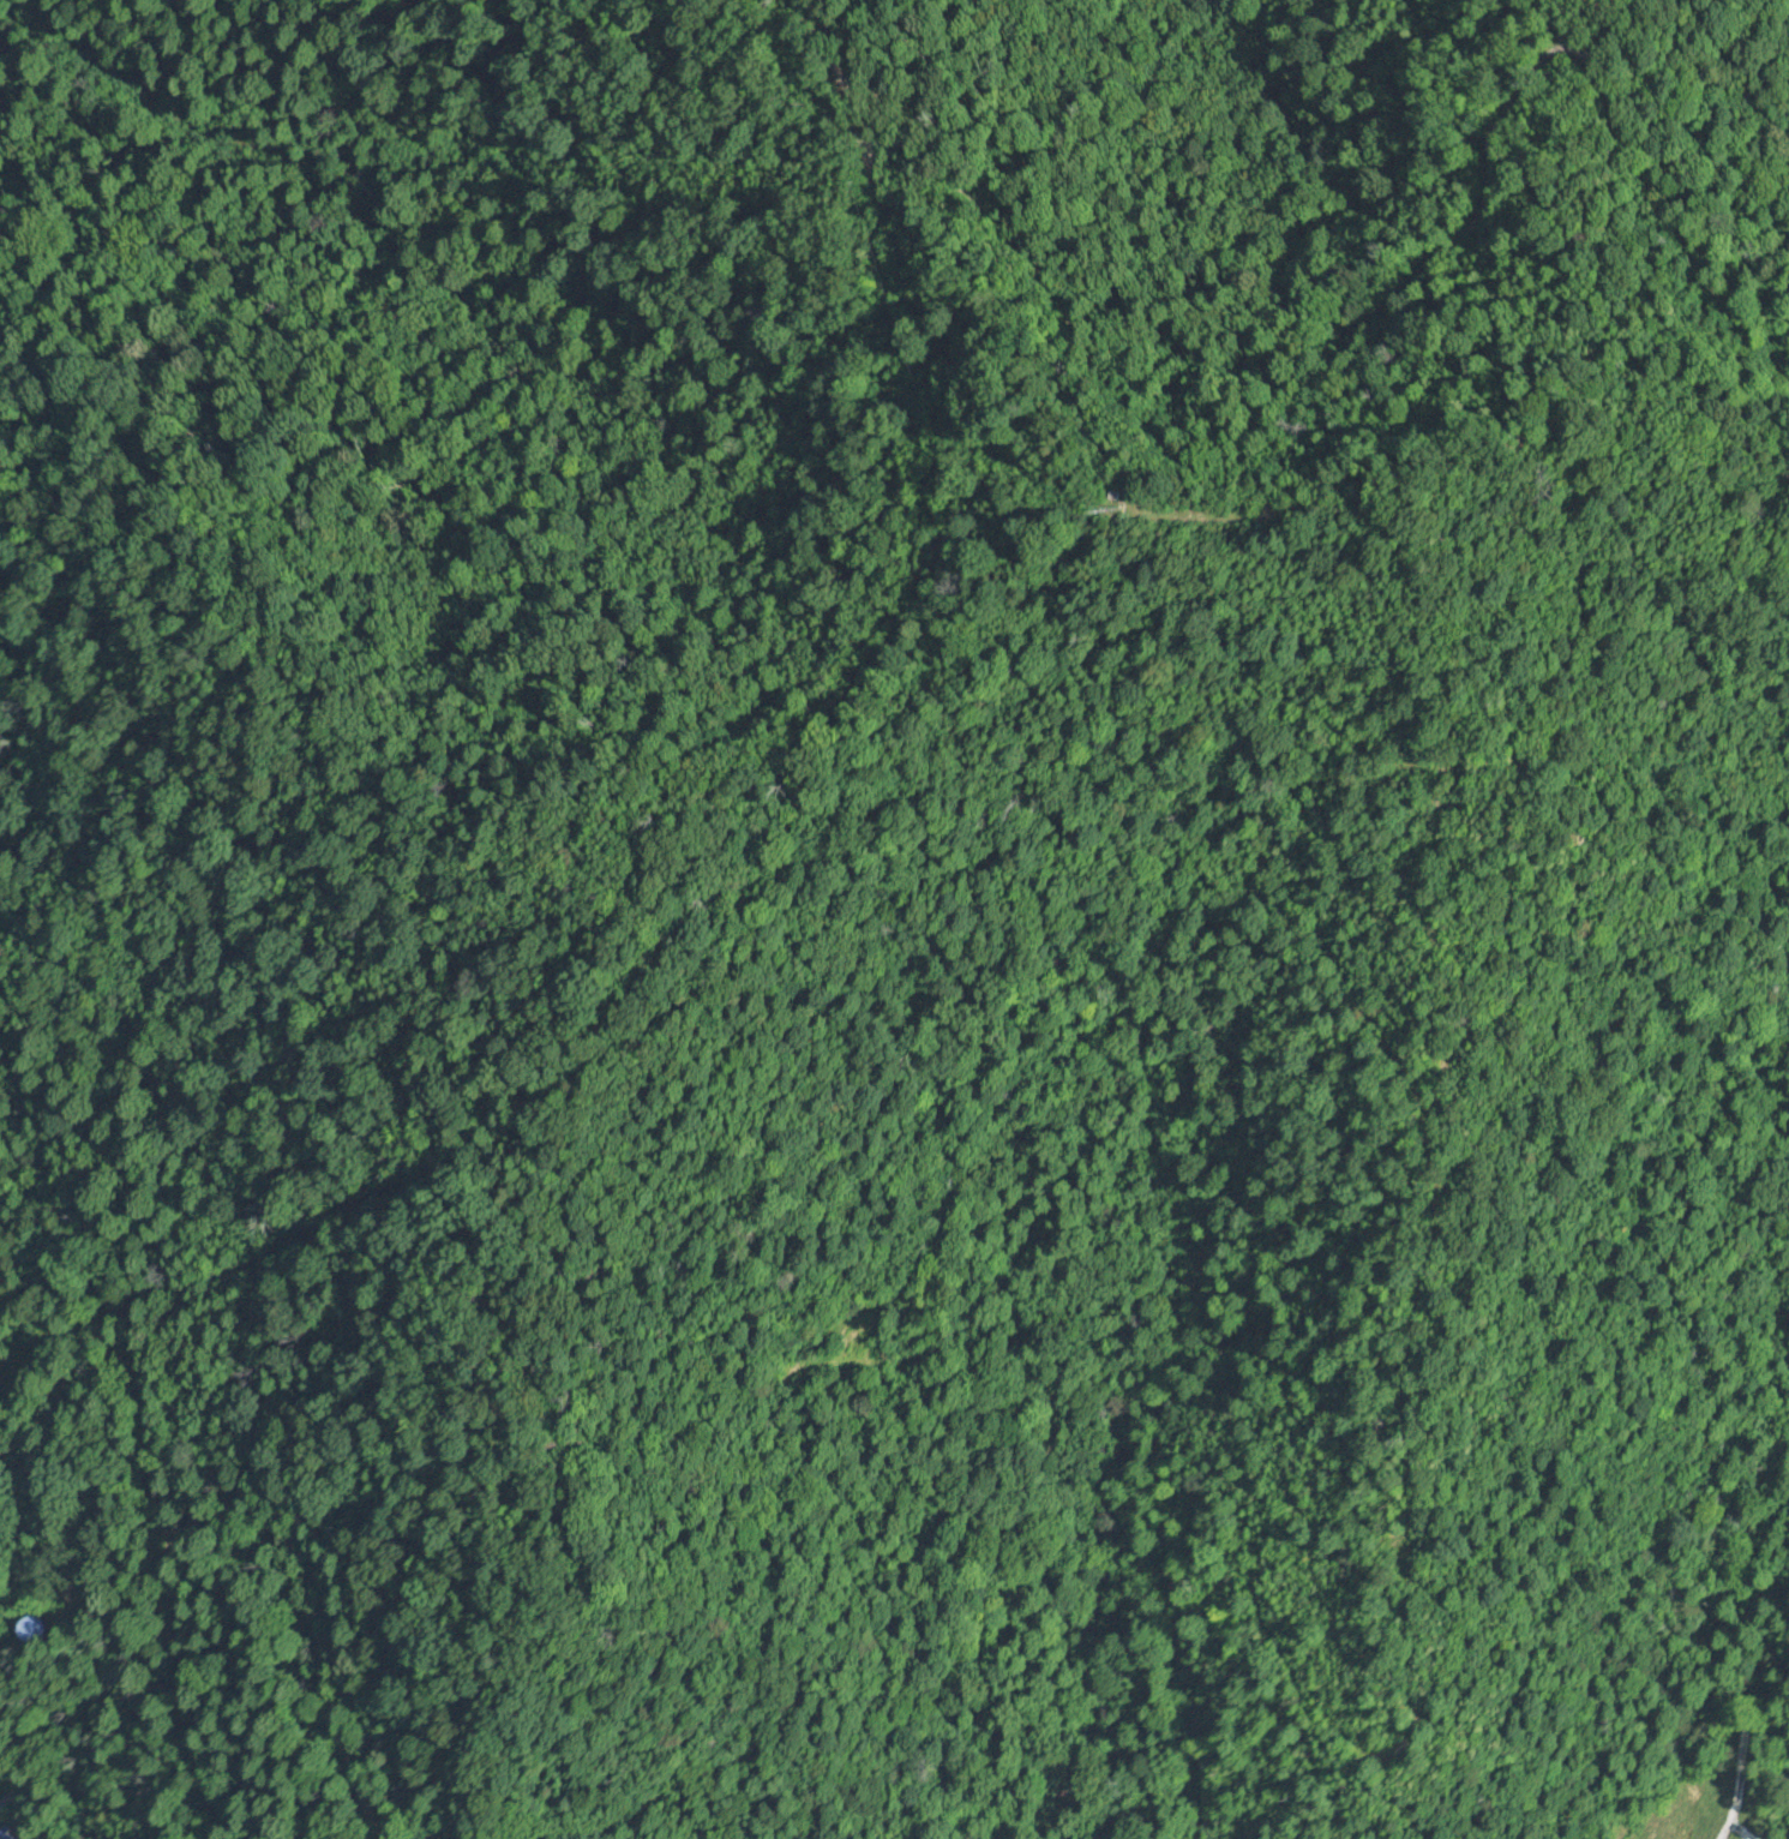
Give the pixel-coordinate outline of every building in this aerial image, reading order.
[(33,1645),(50,1631),(37,1617),(21,1631),(33,1645)]
